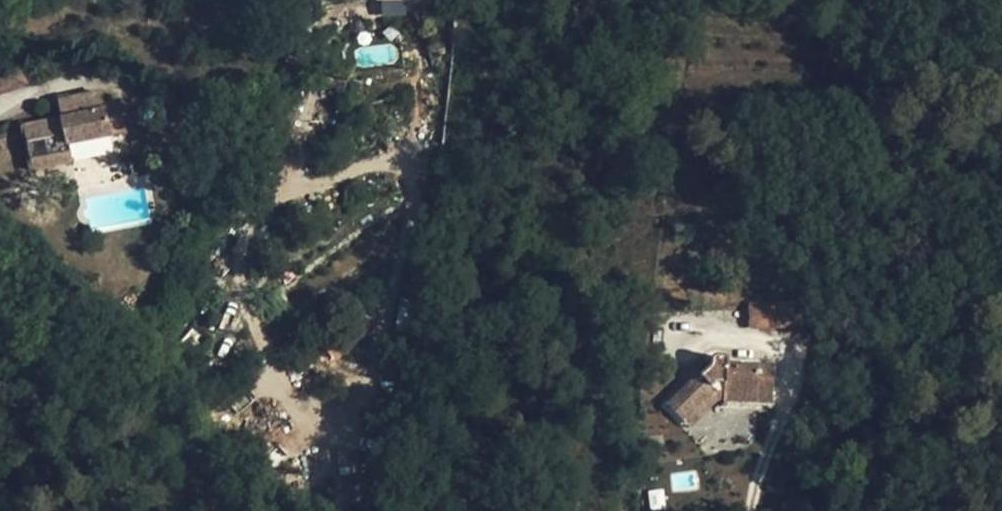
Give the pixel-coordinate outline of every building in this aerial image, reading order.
[(87,140),(132,138),(131,114),(118,114),(117,100),(82,102),(83,112),(30,115),(32,154),(88,153),(87,140)] [(87,140),(88,153),(133,151),(132,138),(87,140)] [(777,273),(738,280),(742,303),(781,295),(777,273)] [(752,366),(758,378),(770,372),(760,339),(741,345),(726,340),(717,344),(709,356),(710,363),(676,399),(691,412),(719,384),(752,366)] [(724,393),(758,378),(752,366),(719,384),(691,412),(699,419),(724,393)] [(670,471),(670,491),(698,491),(698,471),(670,471)] [(648,489),(650,510),(666,508),(664,488),(648,489)]
